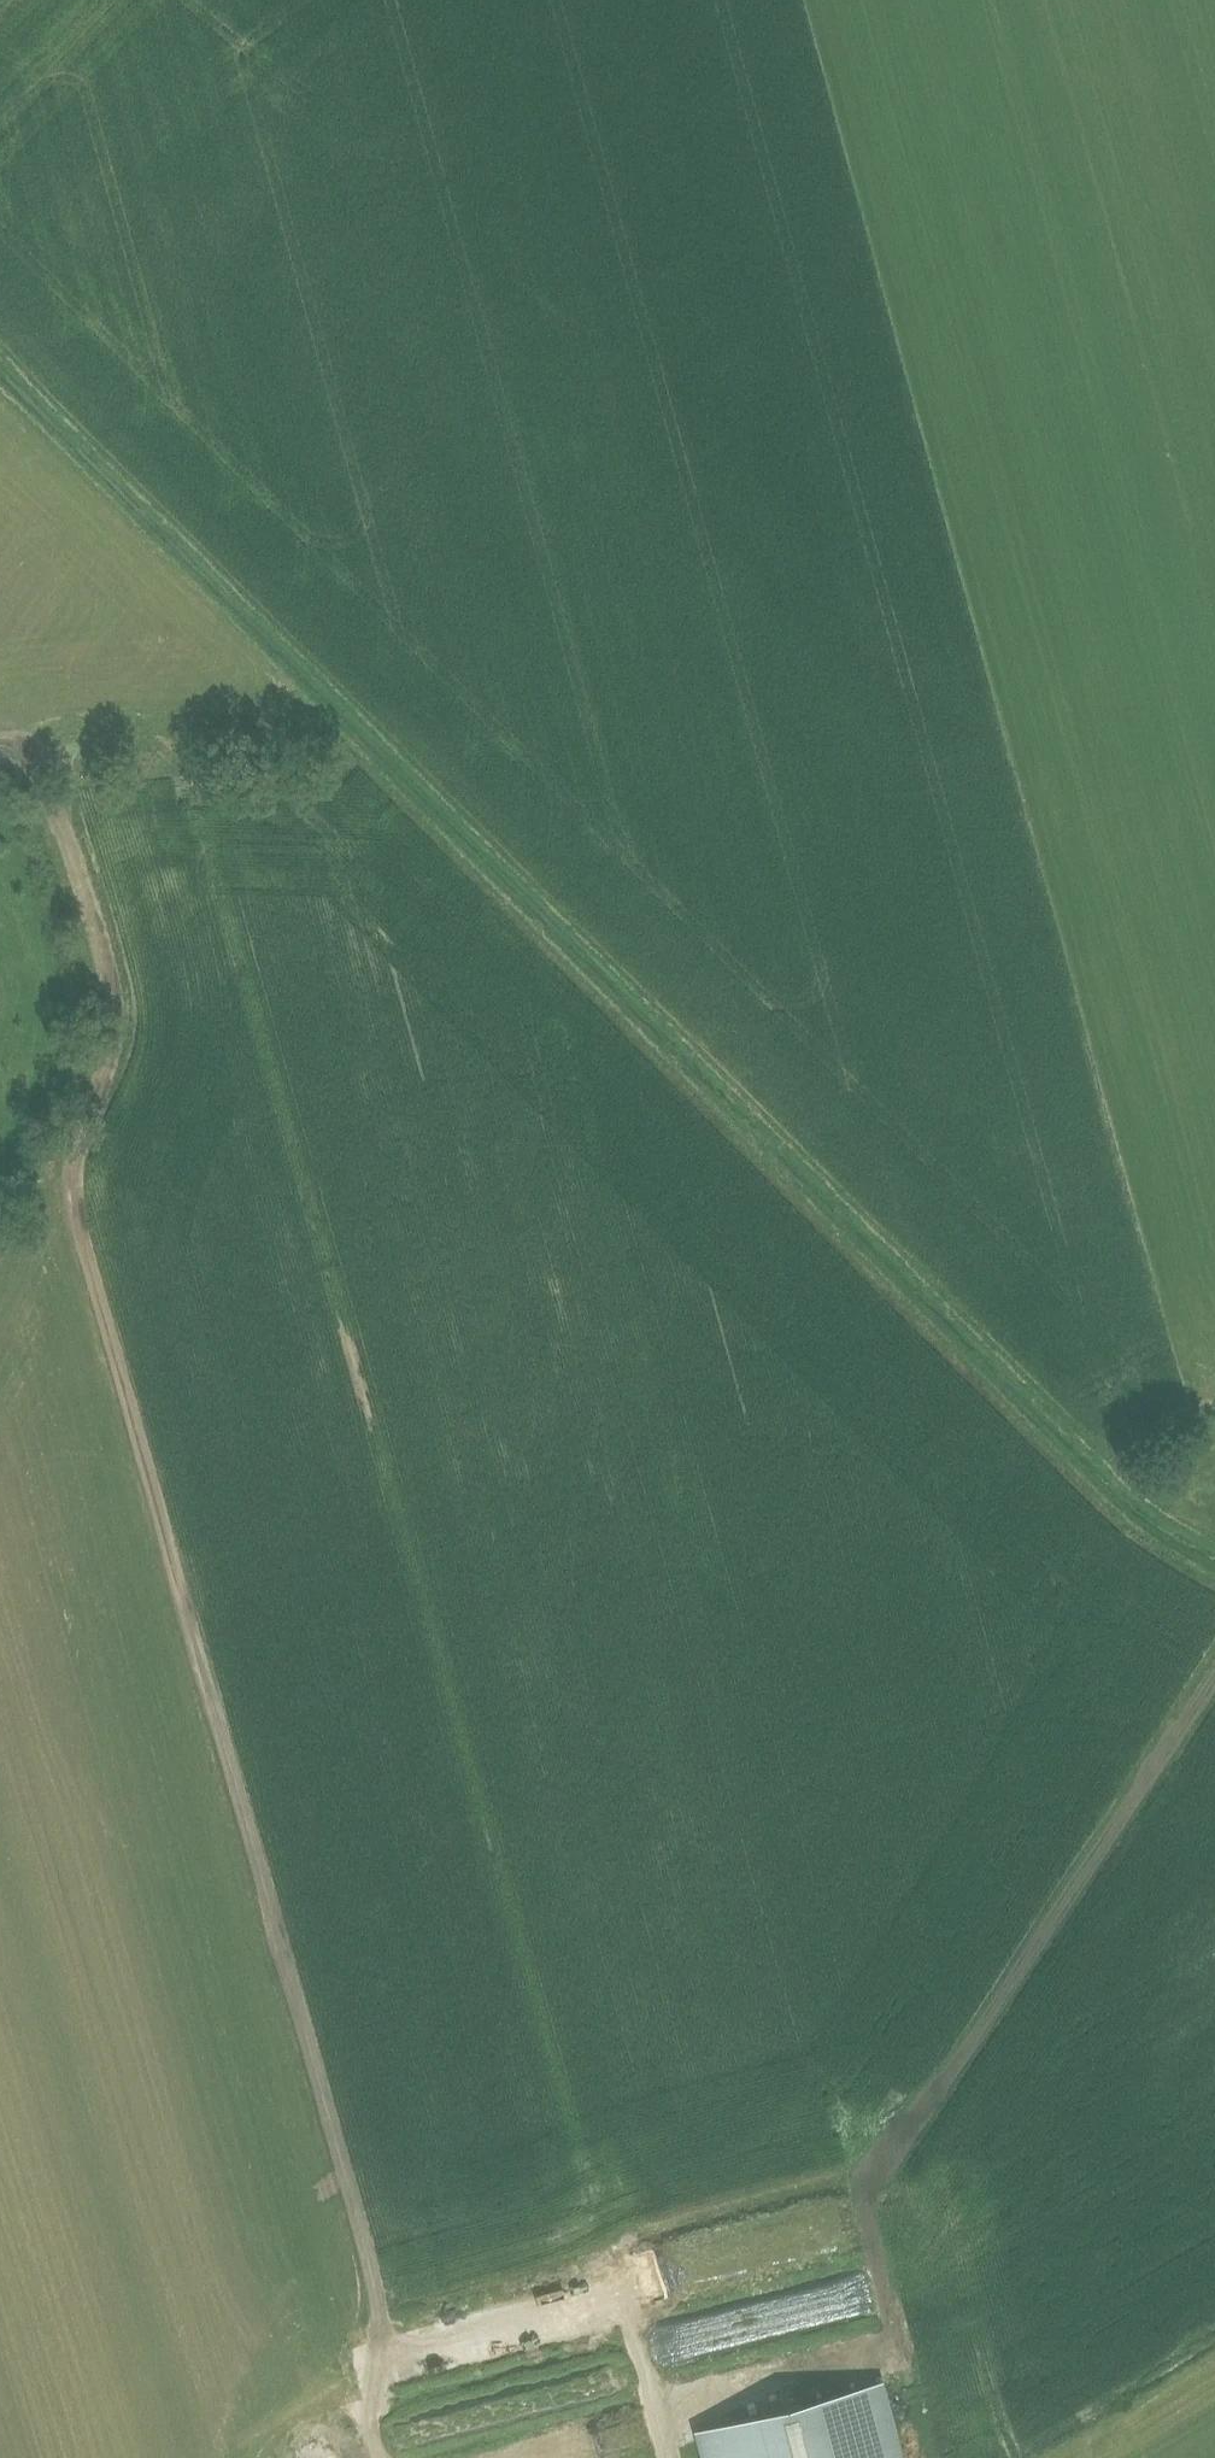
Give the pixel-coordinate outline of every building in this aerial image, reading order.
[(706,2457),(901,2457),(880,2382),(699,2430),(706,2457)] [(337,2444),(313,2457),(346,2457),(337,2444)]
